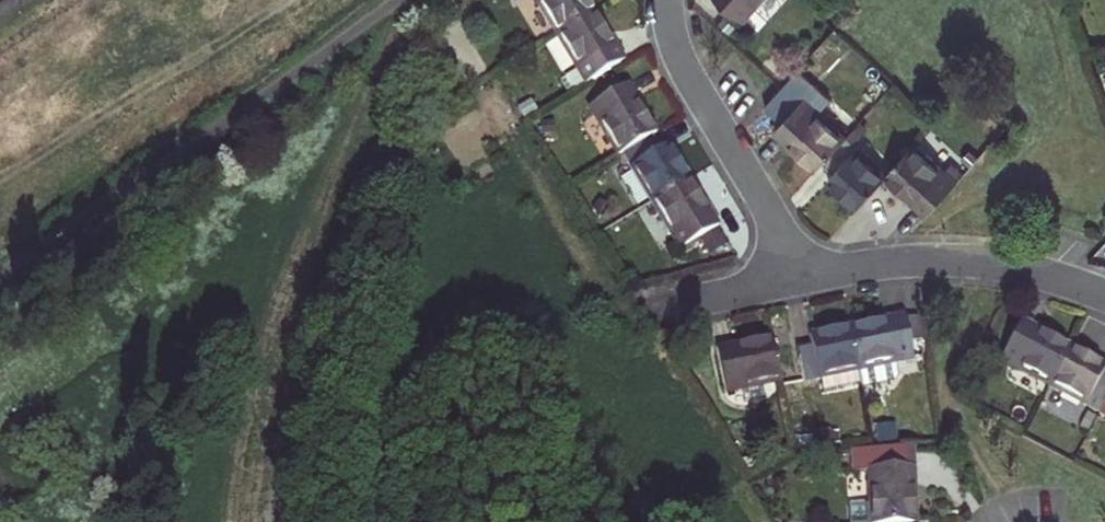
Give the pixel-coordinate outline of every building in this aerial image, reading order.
[(556,36),(594,13),(587,0),(535,0),(556,36)] [(744,19),(762,0),(723,0),(744,19)] [(615,47),(594,13),(556,36),(577,70),(565,78),(573,92),(619,64),(611,50),(615,47)] [(622,154),(651,136),(656,133),(627,85),(589,108),(618,156),(622,154)] [(817,169),(824,162),(847,136),(806,99),(776,132),(817,169)] [(660,150),(651,136),(622,154),(651,202),(689,179),(668,145),(660,150)] [(835,172),(829,180),(858,207),(887,176),(889,174),(847,136),(824,162),(835,172)] [(916,144),(889,174),(887,176),(928,215),(958,182),(946,171),(916,144)] [(958,158),(946,171),(958,182),(969,169),(958,158)] [(718,227),(689,179),(651,202),(680,250),(718,227)] [(904,316),(849,327),(858,371),(913,360),(904,316)] [(1000,360),(1049,386),(1071,347),(1022,321),(1000,360)] [(803,382),(858,371),(849,327),(809,335),(812,346),(796,349),(803,382)] [(725,393),(780,382),(771,338),(716,350),(725,393)] [(1071,347),(1049,386),(1098,413),(1103,404),(1104,400),(1104,366),(1071,347)] [(825,390),(886,378),(884,369),(823,381),(825,390)] [(912,446),(852,449),(852,471),(868,470),(870,521),(915,521),(912,446)]
